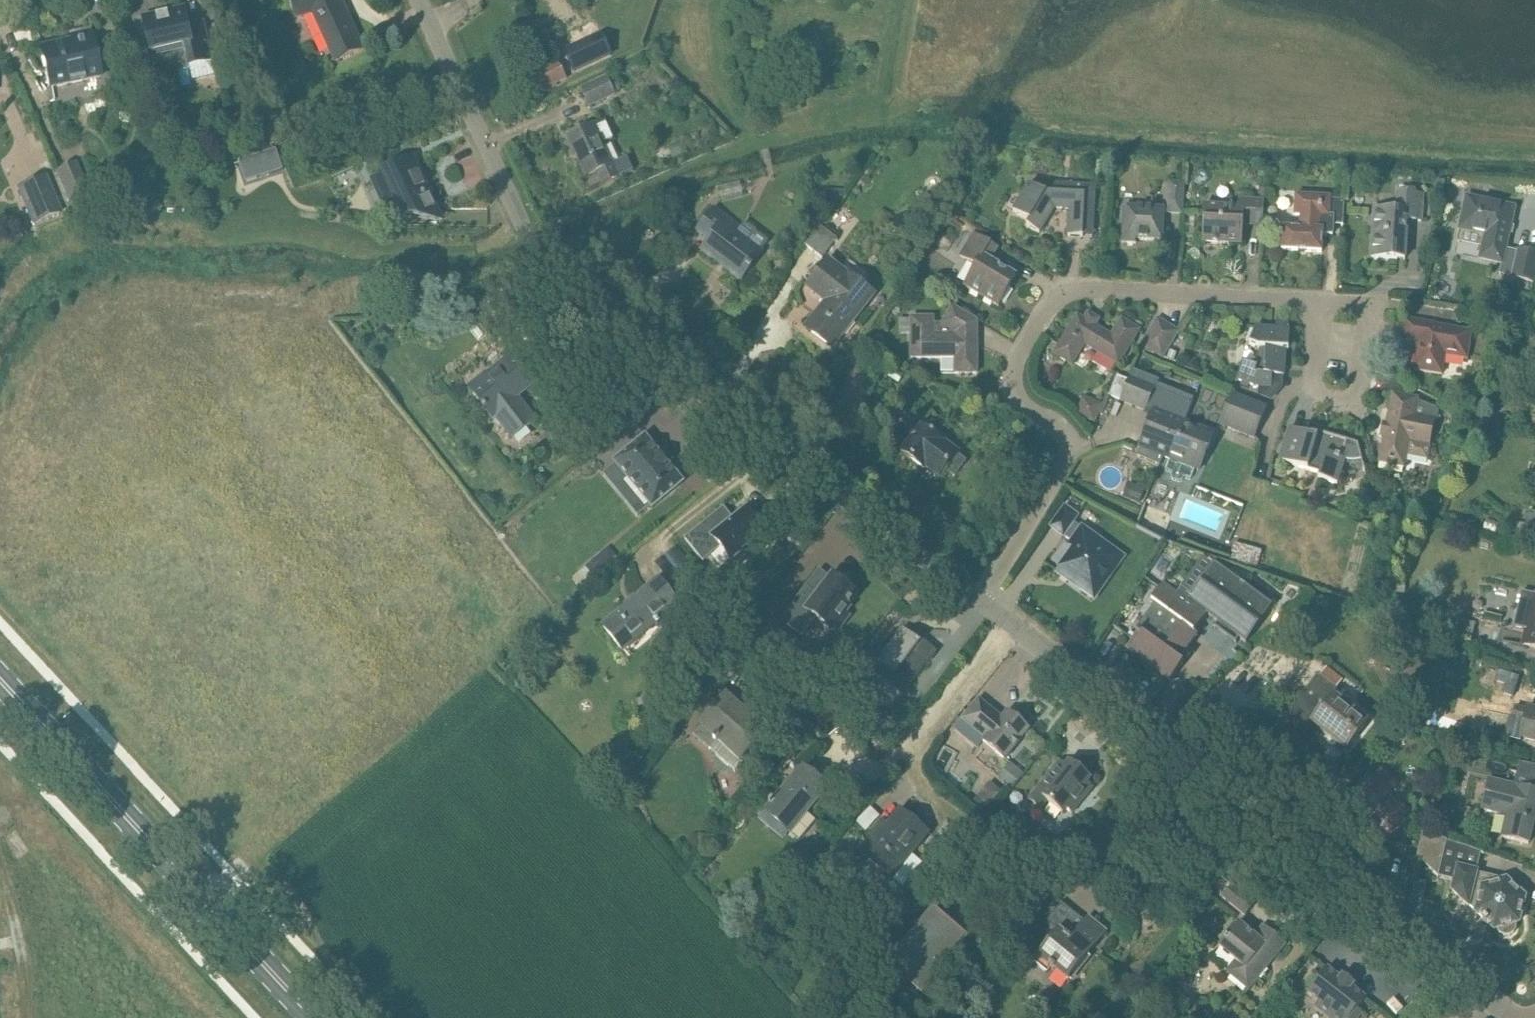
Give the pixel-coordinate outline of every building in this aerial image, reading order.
[(341,0),(293,0),(298,18),(315,13),(336,61),(363,49),(346,12),(344,13),(339,3),(342,2),(341,0)] [(185,10),(144,19),(152,52),(186,44),(194,81),(216,76),(204,22),(188,25),(185,10)] [(598,45),(606,59),(642,39),(632,26),(598,45)] [(72,44),(40,49),(48,89),(100,79),(91,36),(71,39),(72,44)] [(616,94),(609,78),(582,90),(590,106),(616,94)] [(617,141),(608,120),(569,137),(587,177),(598,172),(604,184),(635,170),(629,158),(613,165),(613,164),(611,165),(603,147),(617,141)] [(688,153),(683,141),(669,146),(673,159),(688,153)] [(275,149),(240,161),(245,178),(281,166),(275,149)] [(413,158),(384,172),(400,208),(403,207),(405,212),(437,218),(427,196),(430,195),(413,158)] [(80,217),(83,216),(94,211),(90,202),(93,200),(77,162),(57,171),(73,209),(76,208),(80,217)] [(1196,173),(1194,176),(1194,180),(1195,183),(1199,186),(1203,186),(1206,184),(1208,181),(1209,177),(1207,174),(1204,171),(1200,171),(1196,173)] [(34,226),(64,214),(47,175),(19,188),(34,226)] [(1447,181),(1439,181),(1439,192),(1447,192),(1447,181)] [(1184,182),(1170,182),(1168,213),(1182,214),(1184,182)] [(1029,221),(1027,225),(1040,233),(1055,209),(1069,210),(1068,236),(1083,237),(1086,186),(1051,184),(1046,193),(1030,184),(1013,211),(1029,221)] [(1374,209),(1372,258),(1398,259),(1398,256),(1406,256),(1407,221),(1422,221),(1423,194),(1398,193),(1397,211),(1374,209)] [(1283,228),(1282,250),(1322,252),(1323,234),(1333,235),(1334,225),(1344,226),(1345,200),(1330,199),(1330,197),(1296,196),(1295,216),(1301,216),(1300,229),(1283,228)] [(1482,259),(1502,263),(1505,249),(1514,208),(1467,198),(1460,230),(1487,235),(1482,259)] [(1204,206),(1202,243),(1235,245),(1235,241),(1243,241),(1243,225),(1263,226),(1264,201),(1239,200),(1238,208),(1204,206)] [(1164,209),(1124,207),(1122,243),(1136,244),(1137,240),(1155,241),(1155,237),(1163,237),(1164,209)] [(739,229),(714,210),(698,231),(710,240),(702,250),(719,263),(720,261),(728,266),(726,268),(742,280),(753,267),(751,265),(768,242),(756,232),(748,242),(736,233),(739,229)] [(806,245),(825,259),(839,240),(821,226),(806,245)] [(998,249),(974,234),(960,256),(977,266),(965,286),(999,306),(1016,277),(990,261),(998,249)] [(1511,278),(1534,283),(1534,281),(1534,254),(1517,250),(1511,278)] [(828,302),(807,329),(832,348),(874,294),(849,274),(847,276),(828,261),(808,287),(828,302)] [(912,318),(912,358),(955,359),(956,373),(977,373),(977,347),(967,347),(967,340),(977,322),(953,307),(942,325),(933,325),(933,318),(912,318)] [(1078,317),(1055,354),(1072,364),(1085,344),(1119,364),(1139,330),(1122,320),(1112,337),(1095,327),(1099,320),(1089,314),(1085,321),(1078,317)] [(1426,323),(1405,319),(1402,340),(1419,342),(1415,370),(1442,375),(1445,356),(1467,359),(1472,332),(1426,324),(1426,323)] [(1162,359),(1168,348),(1178,332),(1158,320),(1142,347),(1162,359)] [(1263,329),(1256,327),(1250,345),(1259,349),(1266,349),(1265,369),(1260,369),(1244,363),(1238,380),(1258,387),(1272,388),(1273,376),(1284,376),(1286,350),(1289,350),(1290,331),(1289,331),(1289,323),(1277,322),(1276,330),(1263,329)] [(1174,360),(1177,353),(1170,351),(1168,358),(1174,360)] [(535,385),(512,356),(489,375),(489,374),(469,390),(494,419),(496,418),(513,440),(536,422),(523,404),(520,407),(515,400),(535,385)] [(879,380),(858,367),(839,397),(860,410),(879,380)] [(1129,381),(1118,376),(1111,396),(1147,411),(1148,407),(1157,386),(1131,376),(1129,381)] [(614,386),(605,394),(613,403),(622,395),(614,386)] [(1159,466),(1163,456),(1171,435),(1170,434),(1176,418),(1184,422),(1193,400),(1157,386),(1148,407),(1155,410),(1140,447),(1142,448),(1138,457),(1159,466)] [(1418,399),(1393,394),(1387,424),(1383,424),(1383,425),(1381,436),(1384,437),(1379,463),(1405,468),(1410,441),(1430,445),(1435,420),(1439,421),(1441,412),(1437,408),(1418,401),(1418,399)] [(1266,408),(1233,395),(1221,424),(1254,438),(1266,408)] [(926,466),(940,477),(946,469),(955,477),(968,461),(922,426),(919,429),(905,418),(896,429),(911,440),(902,452),(924,469),(926,466)] [(1184,422),(1176,418),(1170,434),(1171,435),(1163,456),(1170,459),(1166,470),(1173,473),(1171,477),(1173,480),(1179,482),(1182,481),(1183,477),(1190,480),(1195,468),(1200,470),(1212,439),(1214,433),(1186,422),(1184,422)] [(1312,435),(1290,429),(1280,461),(1320,474),(1319,479),(1337,484),(1345,460),(1347,461),(1354,462),(1358,461),(1362,460),(1365,472),(1358,444),(1313,431),(1312,435)] [(646,437),(615,462),(628,478),(615,488),(638,517),(651,506),(653,508),(684,483),(646,437)] [(1146,489),(1130,482),(1124,497),(1141,504),(1146,489)] [(723,508),(683,541),(700,560),(717,546),(728,559),(750,541),(755,548),(767,538),(744,509),(731,519),(723,508)] [(1125,555),(1120,552),(1083,525),(1082,527),(1076,523),(1080,518),(1066,508),(1052,527),(1073,542),(1072,543),(1076,546),(1058,572),(1094,598),(1125,555)] [(1514,538),(1534,543),(1534,518),(1529,517),(1530,512),(1529,512),(1526,525),(1517,523),(1514,538)] [(1255,551),(1255,549),(1235,544),(1230,562),(1259,569),(1263,553),(1255,551)] [(595,559),(590,564),(598,574),(606,567),(599,559),(595,559)] [(1272,606),(1215,564),(1188,602),(1163,583),(1151,600),(1158,605),(1128,647),(1143,658),(1140,661),(1150,668),(1152,665),(1164,674),(1169,666),(1176,670),(1168,681),(1169,682),(1183,662),(1179,659),(1198,633),(1195,631),(1209,612),(1247,640),(1272,606)] [(585,567),(573,577),(582,588),(594,578),(585,567)] [(851,599),(856,593),(848,586),(850,583),(839,575),(837,577),(834,575),(819,594),(808,585),(782,619),(802,635),(817,616),(832,628),(835,625),(838,627),(849,614),(845,611),(853,601),(851,599)] [(749,598),(761,609),(777,589),(764,579),(749,598)] [(659,581),(604,627),(620,647),(650,622),(656,628),(659,626),(657,623),(679,605),(659,581)] [(1406,594),(1406,583),(1385,584),(1385,595),(1406,594)] [(1524,646),(1534,649),(1534,598),(1524,646)] [(903,629),(859,686),(891,710),(902,696),(899,693),(905,685),(909,688),(928,663),(914,652),(921,644),(922,643),(903,629)] [(1339,690),(1318,674),(1270,735),(1300,759),(1322,731),(1334,740),(1330,744),(1343,754),(1368,723),(1334,697),(1339,690)] [(703,725),(695,735),(711,750),(735,772),(742,764),(739,761),(777,716),(760,701),(747,716),(724,696),(701,723),(703,725)] [(978,749),(986,739),(1008,756),(1029,730),(1008,712),(1001,720),(997,716),(998,715),(979,700),(963,720),(955,730),(978,749)] [(1515,708),(1512,719),(1524,722),(1520,738),(1534,741),(1534,710),(1527,708),(1527,710),(1515,708)] [(1420,711),(1417,724),(1435,729),(1441,732),(1442,731),(1449,733),(1452,722),(1446,720),(1446,719),(1420,711)] [(1057,766),(1029,801),(1042,811),(1049,803),(1065,815),(1068,811),(1073,814),(1093,788),(1088,783),(1091,779),(1070,761),(1063,770),(1057,766)] [(1000,778),(1010,786),(1022,770),(1012,763),(1000,778)] [(790,782),(765,812),(791,832),(800,840),(816,821),(805,812),(809,807),(811,808),(828,787),(803,766),(790,782)] [(1368,816),(1388,832),(1405,812),(1385,796),(1387,794),(1381,789),(1389,780),(1379,772),(1371,781),(1368,778),(1348,802),(1367,817),(1368,816)] [(1534,818),(1534,790),(1514,785),(1514,786),(1488,780),(1481,810),(1507,816),(1502,837),(1529,844),(1534,818)] [(971,806),(984,816),(1003,793),(990,783),(971,806)] [(1000,834),(1011,820),(999,810),(988,824),(1000,834)] [(929,834),(901,811),(865,855),(893,879),(903,887),(922,864),(912,854),(916,849),(929,834)] [(1458,868),(1478,872),(1481,853),(1422,833),(1421,837),(1417,857),(1439,877),(1455,881),(1458,868)] [(1497,929),(1500,934),(1504,936),(1510,936),(1514,934),(1517,929),(1516,923),(1519,923),(1525,898),(1507,881),(1504,881),(1504,878),(1478,872),(1458,868),(1455,881),(1453,890),(1469,906),(1470,902),(1478,904),(1476,913),(1483,919),(1483,920),(1486,924),(1487,923),(1495,930),(1497,929)] [(1242,893),(1232,885),(1223,897),(1232,905),(1242,893)] [(1086,922),(1062,903),(1046,922),(1058,932),(1020,980),(1021,980),(1035,963),(1048,973),(1052,969),(1055,971),(1056,970),(1070,981),(1071,980),(1069,979),(1106,933),(1094,924),(1098,919),(1098,918),(1089,929),(1084,925),(1086,922)] [(935,909),(887,968),(906,983),(917,969),(934,983),(970,938),(935,909)] [(1239,923),(1219,948),(1240,965),(1231,975),(1249,990),(1286,944),(1264,926),(1263,927),(1265,928),(1257,938),(1239,923)] [(842,977),(853,967),(844,958),(834,969),(842,977)] [(1308,994),(1334,1015),(1332,1017),(1359,1017),(1362,1014),(1358,1010),(1366,999),(1353,988),(1355,985),(1346,977),(1343,976),(1341,979),(1327,968),(1308,994)]
